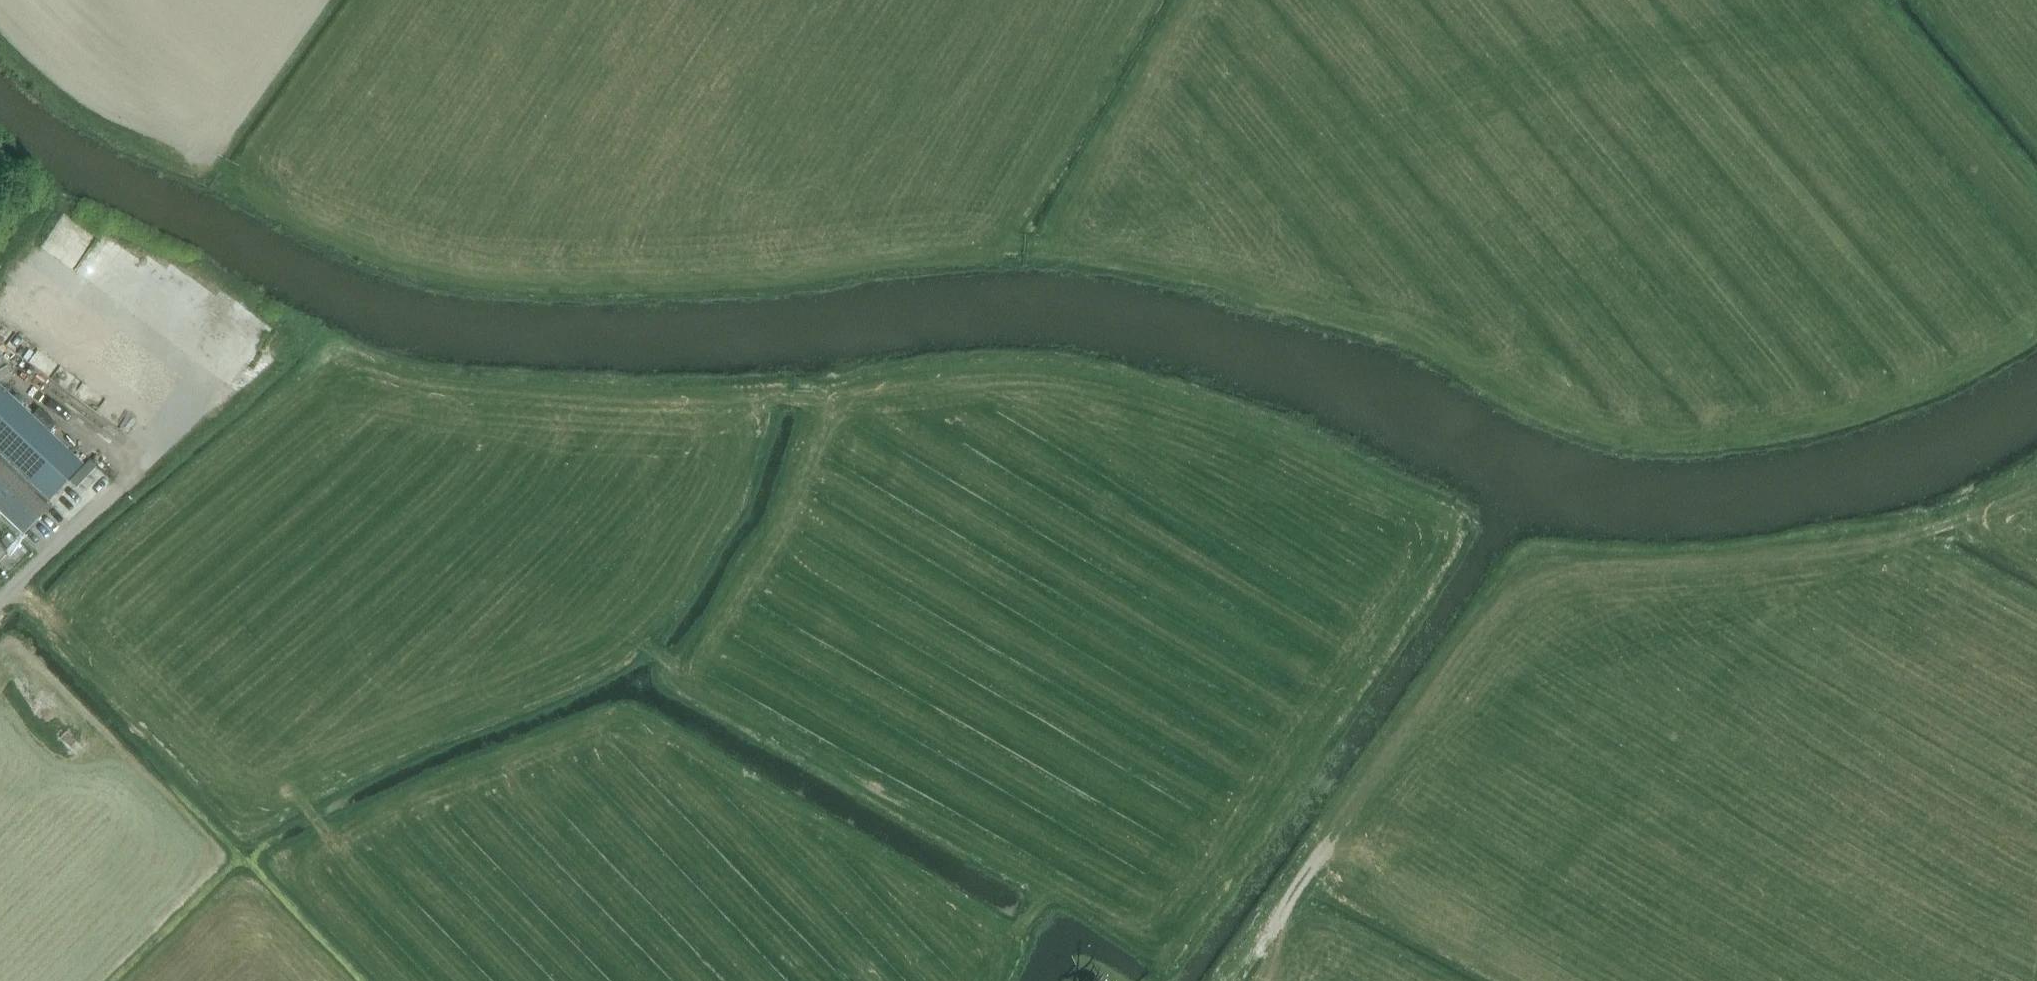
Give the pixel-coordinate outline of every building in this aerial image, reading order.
[(35,380),(41,370),(0,346),(0,360),(35,380)] [(48,502),(82,466),(0,388),(0,512),(23,535),(52,505),(48,502)]
